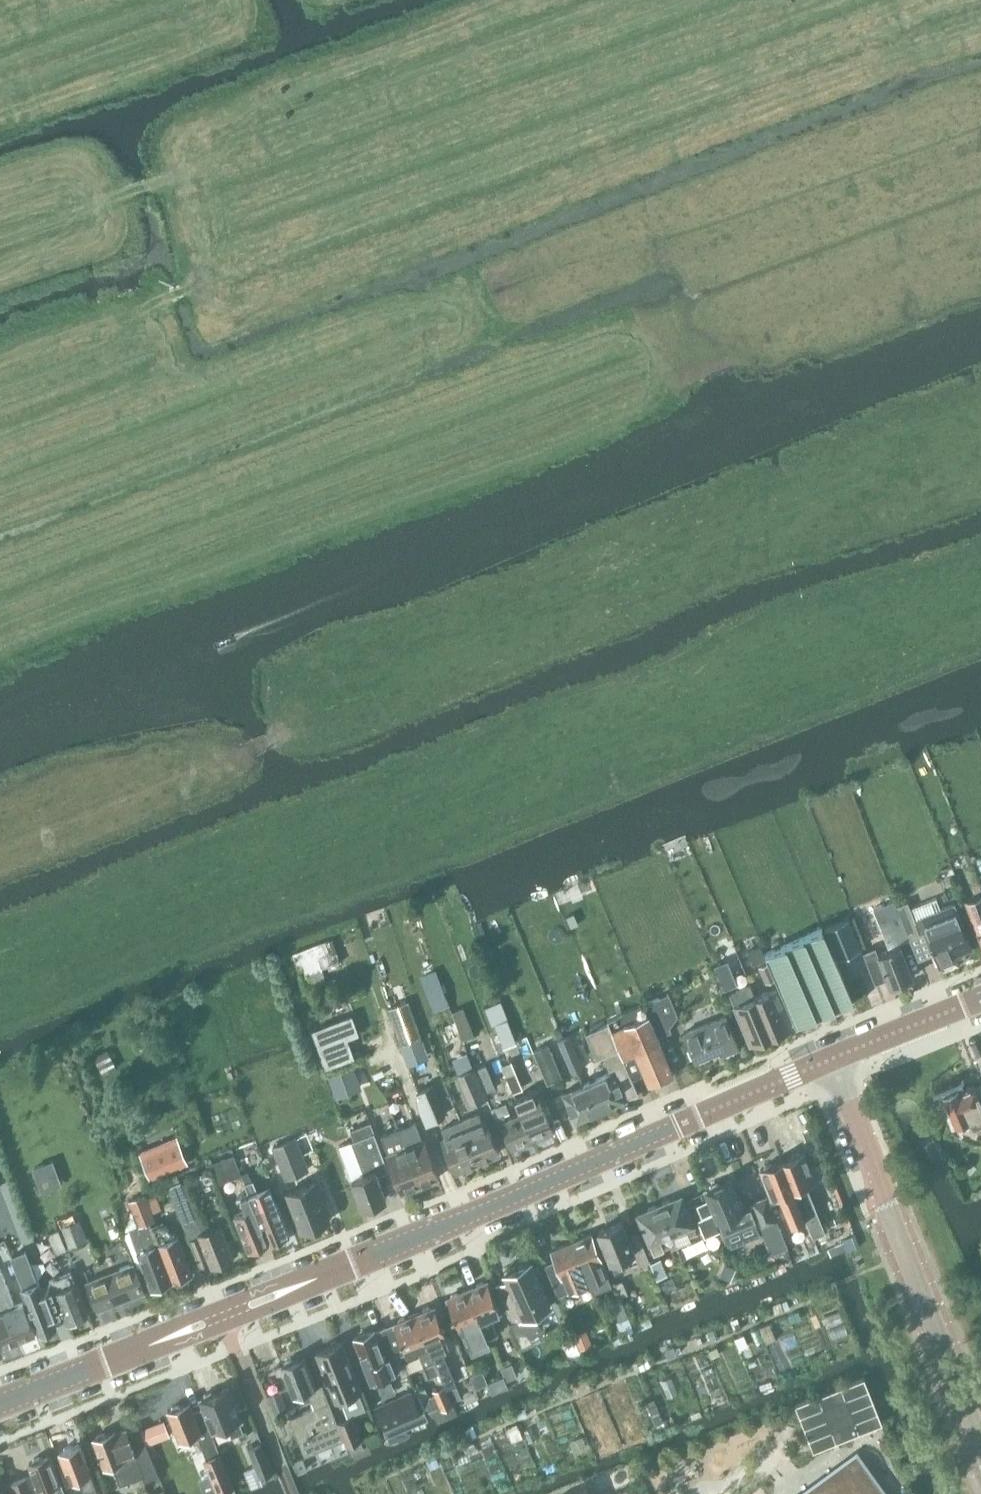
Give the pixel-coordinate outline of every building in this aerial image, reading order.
[(977,880),(970,882),(974,893),(980,890),(977,880)] [(980,941),(980,894),(975,897),(965,900),(971,917),(980,941)] [(894,900),(874,909),(879,921),(878,922),(890,949),(878,954),(890,985),(913,976),(899,941),(908,937),(899,913),(896,905),(894,900)] [(908,901),(896,905),(899,913),(908,937),(925,931),(939,965),(956,959),(954,953),(971,946),(953,903),(926,914),(927,917),(916,921),(908,901)] [(850,918),(827,927),(838,957),(861,949),(850,918)] [(852,1000),(823,928),(766,951),(770,962),(776,977),(795,1023),(852,1000)] [(726,960),(715,964),(725,988),(736,984),(726,960)] [(770,962),(761,966),(767,980),(776,977),(770,962)] [(435,970),(422,976),(434,1009),(448,1004),(435,970)] [(750,982),(729,991),(734,1004),(750,1041),(771,1033),(755,995),(750,982)] [(775,987),(755,995),(771,1033),(791,1024),(775,987)] [(647,1010),(658,1036),(671,1031),(656,998),(645,1003),(647,1010)] [(387,1006),(402,1047),(422,1040),(408,999),(387,1006)] [(495,1024),(505,1049),(517,1044),(500,1000),(484,1007),(492,1026),(495,1024)] [(464,1007),(453,1011),(464,1039),(475,1035),(464,1007)] [(647,1010),(610,1025),(633,1078),(644,1072),(649,1082),(673,1072),(658,1036),(647,1010)] [(683,1032),(695,1059),(718,1050),(720,1054),(738,1046),(726,1017),(725,1015),(683,1032)] [(324,1070),(354,1059),(348,1041),(356,1038),(353,1029),(356,1027),(353,1016),(310,1032),(324,1070)] [(609,1027),(588,1036),(598,1059),(604,1056),(611,1071),(594,1079),(606,1107),(611,1104),(625,1098),(627,1097),(637,1093),(609,1027)] [(569,1036),(558,1040),(565,1057),(576,1052),(569,1036)] [(562,1076),(548,1045),(534,1051),(548,1082),(562,1076)] [(109,1049),(94,1057),(104,1076),(118,1068),(109,1049)] [(576,1052),(565,1057),(573,1073),(584,1068),(576,1052)] [(512,1061),(502,1065),(507,1076),(516,1071),(512,1061)] [(485,1092),(486,1092),(495,1088),(486,1065),(476,1069),(485,1092)] [(351,1066),(325,1076),(332,1095),(358,1085),(351,1066)] [(488,1095),(486,1092),(485,1092),(476,1069),(475,1066),(458,1074),(471,1103),(488,1095)] [(582,1084),(563,1093),(575,1121),(606,1107),(594,1079),(588,1082),(582,1084)] [(445,1114),(433,1083),(415,1092),(416,1098),(426,1122),(445,1114)] [(978,1100),(980,1099),(980,1092),(978,1086),(974,1088),(972,1085),(958,1091),(957,1088),(940,1095),(953,1125),(968,1118),(972,1125),(980,1121),(980,1106),(978,1100)] [(522,1114),(533,1140),(554,1131),(536,1091),(517,1099),(523,1114),(522,1114)] [(533,1140),(522,1114),(508,1120),(506,1115),(511,1113),(507,1104),(492,1110),(498,1124),(502,1122),(514,1148),(533,1140)] [(463,1121),(480,1162),(501,1154),(486,1121),(484,1122),(480,1114),(463,1121)] [(400,1127),(423,1186),(424,1186),(423,1184),(441,1177),(426,1139),(424,1139),(417,1121),(400,1127)] [(480,1162),(463,1121),(444,1129),(448,1136),(444,1138),(459,1171),(480,1162)] [(371,1122),(350,1130),(354,1140),(352,1141),(365,1174),(353,1179),(365,1207),(388,1198),(379,1175),(390,1170),(371,1122)] [(422,1184),(423,1187),(423,1186),(400,1127),(382,1134),(390,1153),(389,1153),(404,1191),(422,1184)] [(296,1137),(274,1146),(287,1178),(309,1170),(297,1138),(296,1137)] [(150,1177),(187,1162),(179,1143),(157,1151),(154,1146),(140,1151),(150,1177)] [(782,1160),(805,1217),(807,1217),(814,1235),(825,1230),(808,1184),(817,1180),(804,1151),(782,1160)] [(211,1163),(210,1164),(212,1169),(218,1183),(241,1174),(235,1158),(234,1154),(225,1157),(211,1163)] [(59,1158),(38,1162),(43,1186),(64,1182),(59,1158)] [(805,1217),(782,1160),(760,1169),(773,1198),(781,1195),(793,1223),(805,1217)] [(252,1174),(244,1177),(251,1193),(270,1244),(290,1236),(276,1200),(271,1186),(258,1191),(252,1174)] [(729,1179),(705,1189),(710,1199),(715,1212),(722,1229),(724,1233),(754,1220),(759,1232),(779,1223),(767,1195),(751,1201),(752,1203),(747,1206),(748,1209),(744,1210),(740,1200),(738,1201),(729,1179)] [(182,1181),(170,1185),(201,1267),(210,1263),(211,1266),(234,1257),(221,1223),(202,1231),(182,1181)] [(287,1192),(303,1232),(331,1220),(315,1181),(287,1192)] [(140,1224),(130,1228),(138,1250),(153,1289),(173,1281),(153,1229),(154,1228),(152,1224),(151,1220),(150,1220),(145,1222),(142,1212),(145,1210),(152,1208),(146,1193),(130,1199),(140,1224)] [(248,1211),(237,1215),(251,1251),(270,1244),(251,1193),(251,1194),(243,1197),(248,1211)] [(222,1194),(217,1196),(220,1204),(225,1202),(222,1194)] [(682,1195),(659,1204),(671,1232),(676,1246),(691,1240),(689,1234),(697,1231),(682,1195)] [(710,1199),(697,1204),(702,1217),(715,1212),(710,1199)] [(659,1204),(636,1214),(652,1252),(662,1248),(658,1237),(670,1232),(671,1232),(659,1204)] [(152,1208),(145,1210),(150,1220),(151,1220),(156,1218),(152,1208)] [(702,1217),(698,1219),(705,1236),(722,1229),(715,1212),(702,1217)] [(615,1272),(626,1267),(623,1258),(635,1253),(639,1264),(650,1259),(638,1230),(627,1234),(620,1219),(597,1229),(615,1272)] [(80,1220),(61,1227),(69,1248),(87,1241),(80,1220)] [(161,1221),(152,1224),(154,1228),(153,1229),(173,1281),(193,1273),(186,1255),(189,1251),(186,1244),(182,1244),(178,1234),(168,1238),(161,1221)] [(60,1228),(49,1232),(57,1253),(68,1249),(60,1228)] [(571,1240),(570,1240),(586,1280),(591,1292),(612,1284),(602,1260),(603,1260),(591,1232),(571,1240)] [(855,1235),(845,1239),(849,1250),(849,1251),(859,1247),(860,1247),(855,1235)] [(555,1258),(544,1262),(557,1293),(583,1282),(586,1280),(570,1240),(565,1242),(550,1248),(555,1258)] [(668,1274),(661,1257),(651,1261),(658,1277),(668,1274)] [(507,1278),(497,1282),(514,1320),(510,1322),(516,1338),(540,1327),(533,1312),(549,1305),(529,1259),(503,1270),(507,1278)] [(31,1261),(15,1267),(23,1287),(22,1287),(40,1332),(56,1325),(39,1281),(38,1281),(31,1261)] [(88,1280),(99,1309),(146,1291),(134,1262),(88,1280)] [(17,1342),(36,1334),(24,1303),(17,1306),(1,1267),(0,1268),(0,1297),(17,1342)] [(743,1267),(738,1269),(741,1277),(746,1275),(743,1267)] [(51,1277),(69,1321),(89,1313),(72,1269),(62,1273),(51,1277)] [(623,1280),(617,1282),(622,1295),(628,1293),(623,1280)] [(488,1338),(497,1334),(496,1331),(489,1314),(499,1309),(487,1281),(467,1289),(488,1338)] [(488,1338),(467,1289),(447,1298),(468,1346),(488,1338)] [(0,1297),(0,1348),(17,1342),(0,1297)] [(621,1298),(612,1301),(619,1318),(628,1314),(621,1298)] [(433,1305),(413,1313),(433,1360),(438,1374),(439,1374),(439,1373),(444,1385),(443,1385),(445,1389),(446,1388),(456,1384),(444,1355),(441,1348),(450,1344),(446,1333),(433,1305)] [(394,1324),(385,1327),(395,1354),(400,1351),(401,1352),(406,1350),(407,1353),(418,1348),(420,1353),(419,1354),(423,1364),(424,1366),(420,1367),(425,1378),(438,1374),(433,1360),(413,1313),(394,1321),(394,1324)] [(373,1329),(354,1336),(367,1368),(371,1380),(397,1371),(391,1355),(395,1354),(385,1327),(374,1332),(373,1329)] [(713,1328),(706,1331),(711,1341),(717,1338),(713,1328)] [(586,1329),(575,1334),(581,1348),(592,1343),(586,1329)] [(342,1341),(316,1351),(336,1399),(342,1396),(344,1400),(359,1394),(358,1390),(361,1389),(342,1341)] [(313,1400),(326,1395),(321,1383),(317,1385),(304,1356),(282,1365),(295,1395),(308,1389),(313,1400)] [(511,1364),(502,1368),(507,1379),(516,1375),(511,1364)] [(482,1369),(471,1373),(476,1387),(487,1382),(482,1369)] [(864,1377),(796,1404),(798,1410),(814,1449),(838,1440),(856,1433),(879,1424),(882,1423),(882,1422),(864,1377)] [(420,1400),(419,1400),(426,1416),(428,1419),(435,1416),(437,1421),(458,1413),(453,1403),(451,1404),(446,1391),(447,1390),(446,1388),(445,1389),(443,1385),(432,1390),(434,1395),(420,1400)] [(243,1430),(238,1418),(240,1417),(227,1386),(201,1397),(213,1428),(226,1423),(231,1435),(238,1432),(241,1438),(250,1434),(248,1428),(243,1430)] [(447,1390),(446,1391),(451,1404),(453,1403),(460,1400),(455,1387),(447,1390)] [(289,1410),(281,1391),(268,1395),(276,1415),(289,1410)] [(383,1429),(421,1413),(412,1391),(374,1407),(383,1429)] [(315,1406),(289,1417),(294,1430),(298,1429),(301,1437),(297,1438),(298,1439),(311,1434),(317,1448),(342,1437),(326,1395),(313,1400),(315,1406)] [(179,1440),(197,1432),(208,1458),(204,1459),(218,1492),(233,1486),(220,1453),(202,1408),(193,1412),(188,1401),(167,1410),(179,1440)] [(525,1407),(518,1409),(520,1416),(528,1413),(525,1407)] [(514,1412),(505,1415),(508,1422),(517,1418),(514,1412)] [(352,1415),(338,1420),(347,1443),(361,1437),(352,1415)] [(164,1420),(142,1429),(146,1440),(169,1431),(164,1420)] [(144,1474),(146,1479),(159,1474),(147,1445),(136,1449),(127,1426),(116,1431),(115,1429),(92,1437),(104,1467),(112,1464),(119,1483),(144,1474)] [(259,1442),(246,1448),(258,1478),(271,1472),(259,1442)] [(79,1443),(59,1451),(70,1478),(78,1475),(85,1493),(99,1493),(79,1443)] [(59,1481),(48,1454),(28,1461),(39,1489),(46,1487),(48,1493),(64,1493),(59,1481)] [(303,1457),(294,1461),(297,1468),(299,1472),(308,1468),(307,1466),(303,1457)] [(877,1480),(872,1484),(853,1459),(805,1493),(888,1493),(877,1480)] [(14,1493),(36,1493),(28,1474),(9,1481),(14,1493)]
